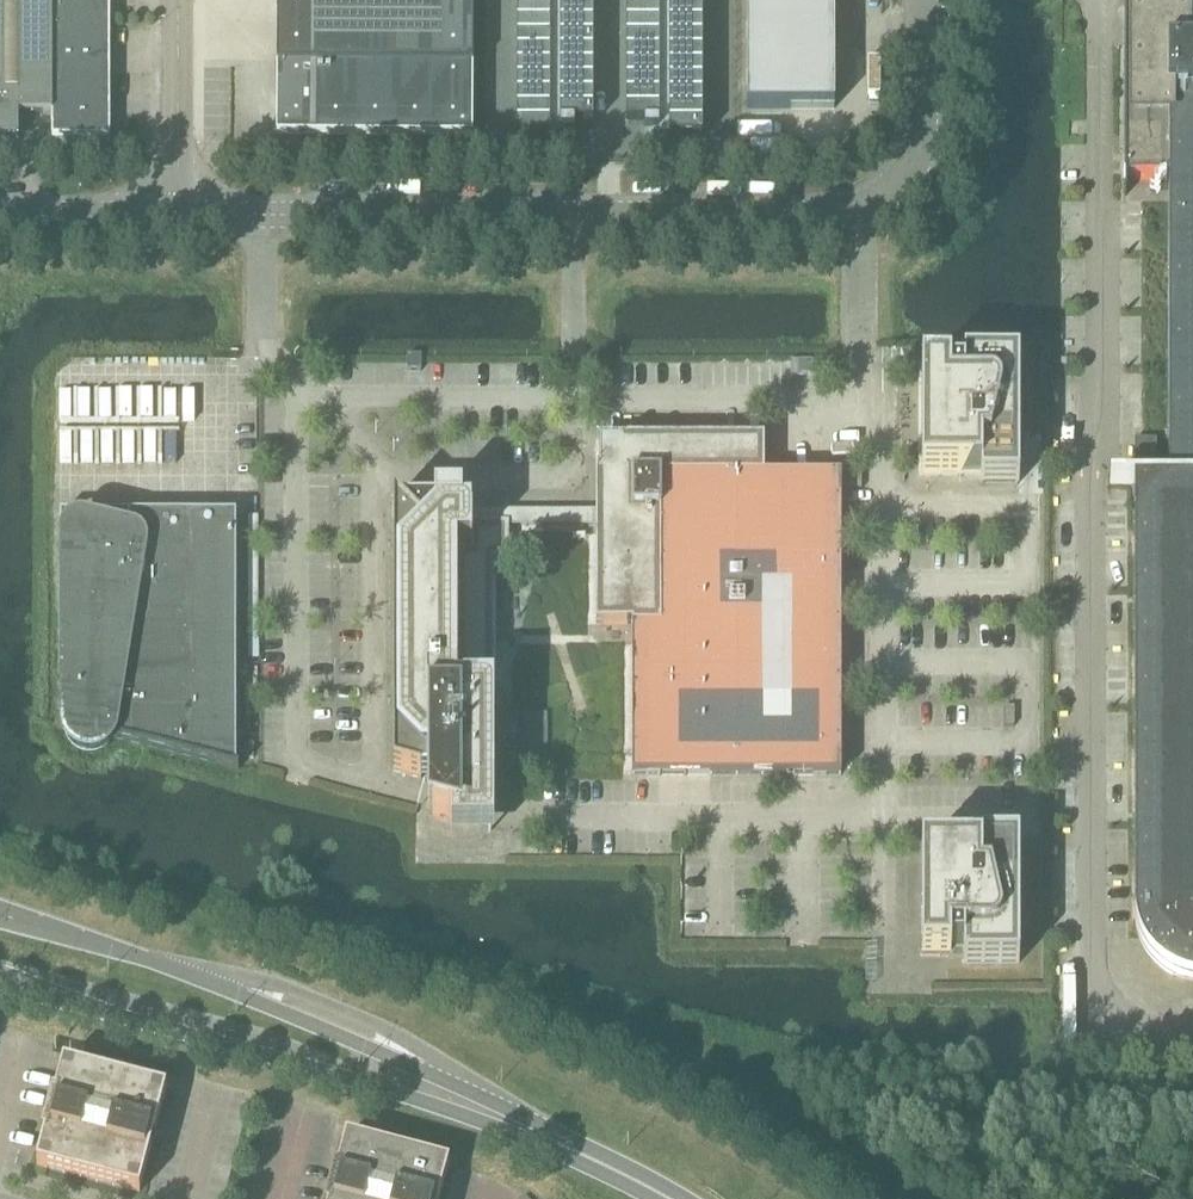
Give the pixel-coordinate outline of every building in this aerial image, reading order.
[(19,139),(19,115),(53,115),(53,0),(0,0),(0,139),(19,139)] [(53,115),(53,139),(110,139),(110,0),(53,0),(53,115)] [(277,139),(473,139),(473,0),(278,0),(277,61),(277,139)] [(518,139),(551,139),(551,144),(575,144),(575,132),(576,132),(576,124),(595,124),(595,0),(518,0),(518,139)] [(626,125),(644,125),(644,134),(660,134),(660,139),(702,140),(703,0),(626,0),(626,125)] [(834,107),(834,0),(746,0),(746,107),(834,107)] [(1111,482),(1111,485),(1134,485),(1134,568),(1135,913),(1135,914),(1135,915),(1135,916),(1135,917),(1135,918),(1135,919),(1135,920),(1135,921),(1135,922),(1135,923),(1136,923),(1136,924),(1136,925),(1136,926),(1136,927),(1136,928),(1137,929),(1137,930),(1137,931),(1137,932),(1138,933),(1138,934),(1138,935),(1139,936),(1139,937),(1139,938),(1140,938),(1141,941),(1142,944),(1143,946),(1145,949),(1146,951),(1148,953),(1150,956),(1151,958),(1153,960),(1155,962),(1157,964),(1159,966),(1162,968),(1164,970),(1166,971),(1169,973),(1171,974),(1174,975),(1176,977),(1179,978),(1182,979),(1184,980),(1187,980),(1190,981),(1192,982),(1192,5),(1185,5),(1124,5),(1125,48),(1124,196),(1127,196),(1127,180),(1169,180),(1169,456),(1169,481),(1111,482)] [(421,371),(421,357),(407,357),(407,371),(421,371)] [(942,368),(941,368),(941,367),(920,367),(920,477),(958,477),(959,475),(981,475),(981,484),(1019,484),(1019,360),(964,360),(964,374),(951,374),(951,368),(942,368)] [(791,362),(791,376),(828,376),(828,362),(791,362)] [(775,776),(829,776),(841,776),(841,476),(764,476),(764,439),(619,439),(619,443),(600,443),(600,469),(596,469),(596,514),(504,514),(504,512),(503,512),(503,514),(499,514),(499,512),(497,512),(497,514),(494,514),(494,512),(492,512),(492,514),(488,514),(488,512),(487,512),(487,514),(483,514),(483,512),(481,512),(481,514),(477,514),(477,512),(476,512),(476,514),(472,514),(472,512),(470,512),(470,514),(463,514),(463,501),(435,501),(435,508),(426,508),(426,506),(425,505),(424,503),(423,502),(422,501),(420,501),(419,500),(417,501),(415,501),(414,502),(413,503),(412,505),(411,506),(411,508),(402,508),(394,501),(394,772),(421,780),(429,780),(429,802),(429,815),(433,816),(451,822),(452,836),(494,835),(494,819),(494,689),(489,689),(489,559),(509,559),(509,525),(596,525),(596,625),(632,625),(632,776),(775,776)] [(1157,440),(1136,440),(1135,466),(1156,466),(1157,440)] [(65,549),(61,549),(61,567),(60,723),(57,722),(57,724),(64,726),(64,729),(64,732),(65,735),(65,738),(67,741),(68,744),(70,747),(72,749),(75,751),(77,753),(80,754),(83,755),(86,755),(90,756),(93,756),(96,755),(99,754),(102,753),(105,751),(107,749),(109,747),(111,744),(113,741),(114,739),(239,771),(239,769),(236,768),(237,567),(237,515),(129,515),(129,532),(86,521),(82,521),(79,522),(76,523),(71,525),(69,527),(67,530),(66,534),(65,540),(65,549)] [(523,715),(523,754),(548,754),(548,715),(523,715)] [(920,957),(941,957),(942,956),(951,955),(951,950),(964,950),(964,964),(1019,964),(1019,840),(981,840),(981,849),(959,849),(958,847),(920,847),(920,957)] [(140,1194),(152,1149),(150,1149),(152,1135),(155,1136),(167,1091),(64,1064),(37,1167),(140,1194)] [(449,1165),(347,1138),(335,1183),(338,1183),(334,1197),(332,1196),(331,1198),(440,1198),(449,1165)]
